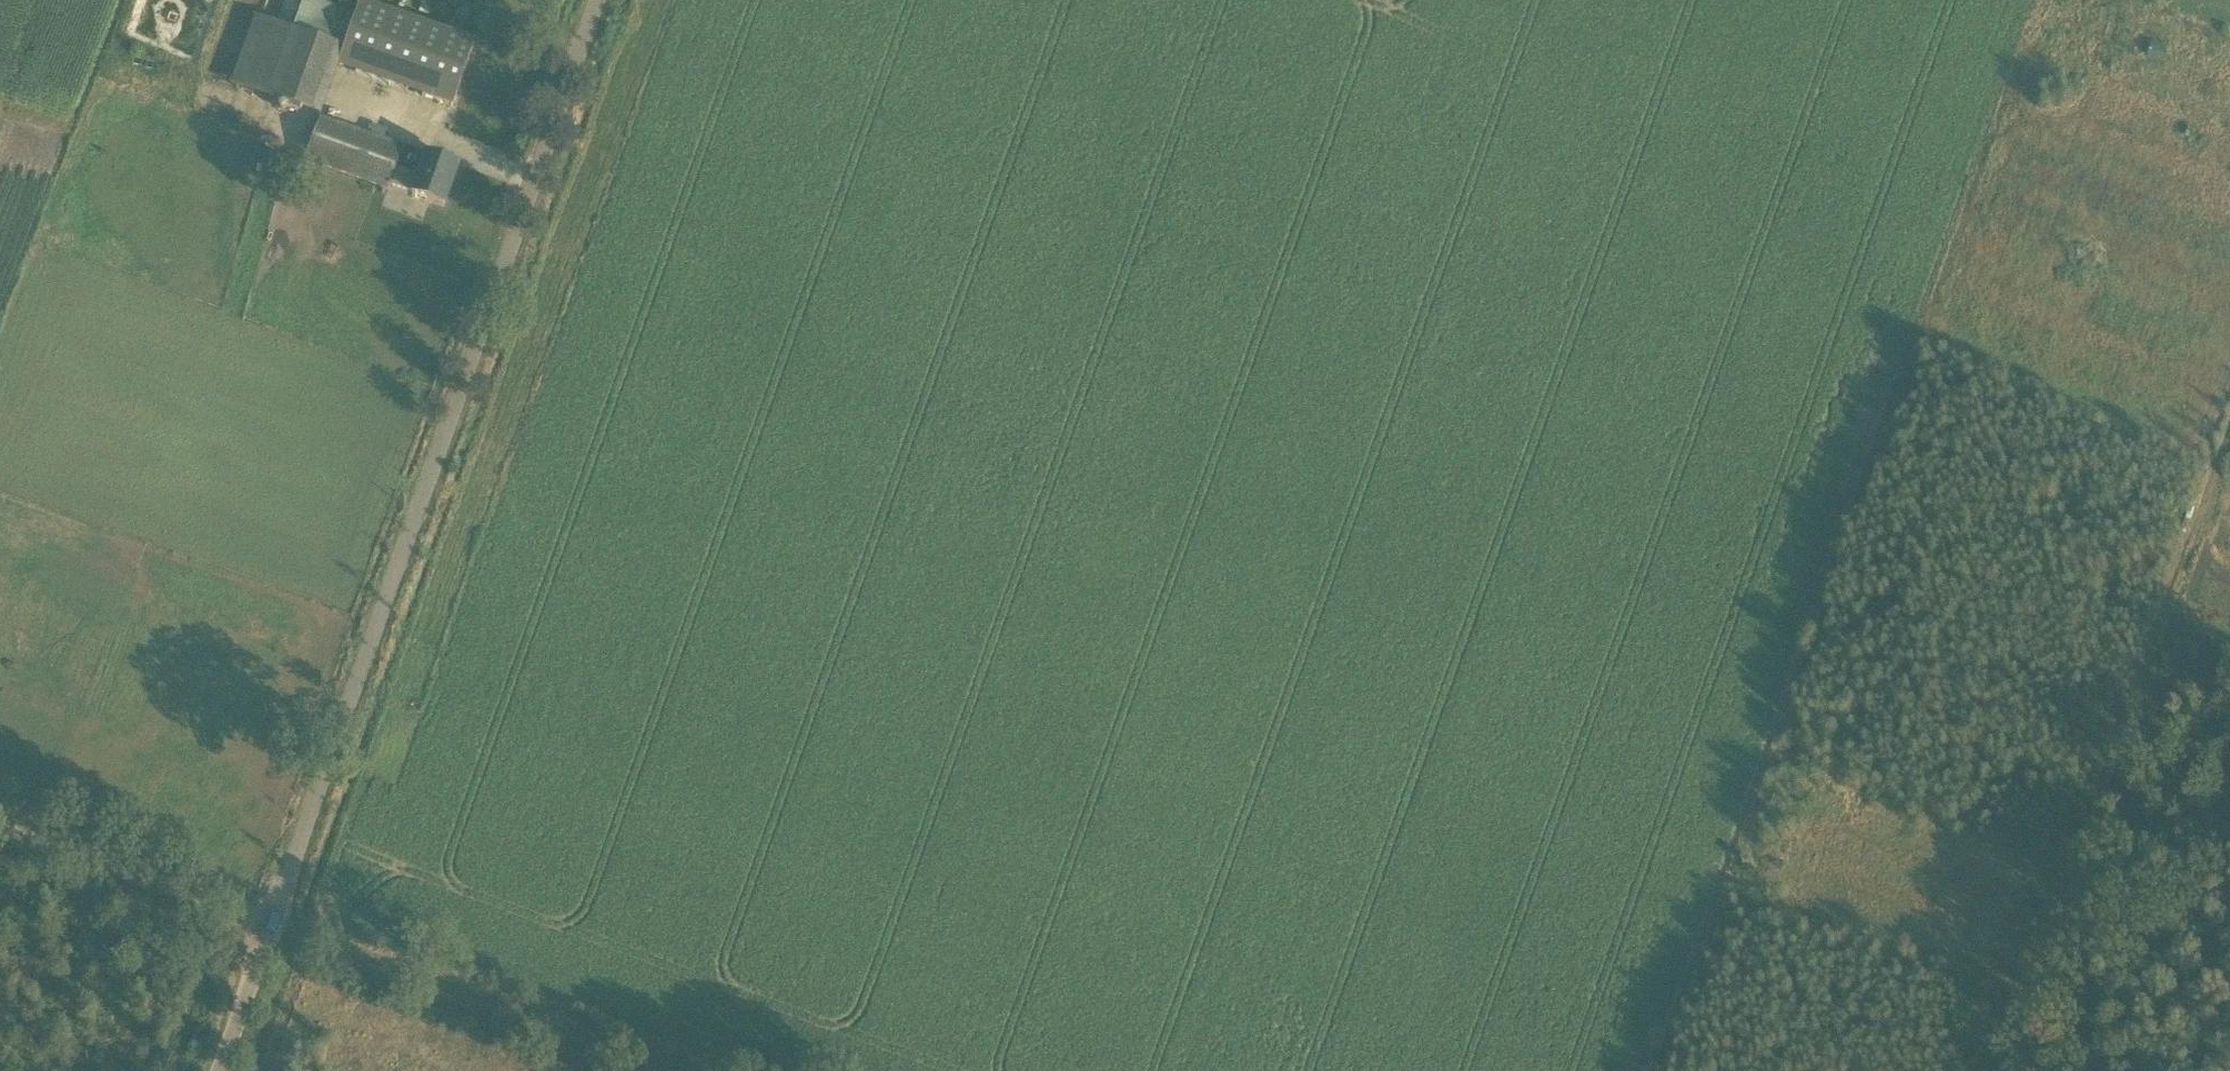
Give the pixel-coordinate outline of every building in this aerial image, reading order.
[(442,33),(421,95),(453,106),(474,44),(442,33)] [(388,190),(390,184),(403,148),(320,119),(306,160),(388,190)] [(443,207),(458,168),(403,148),(390,184),(414,193),(413,196),(443,207)]
